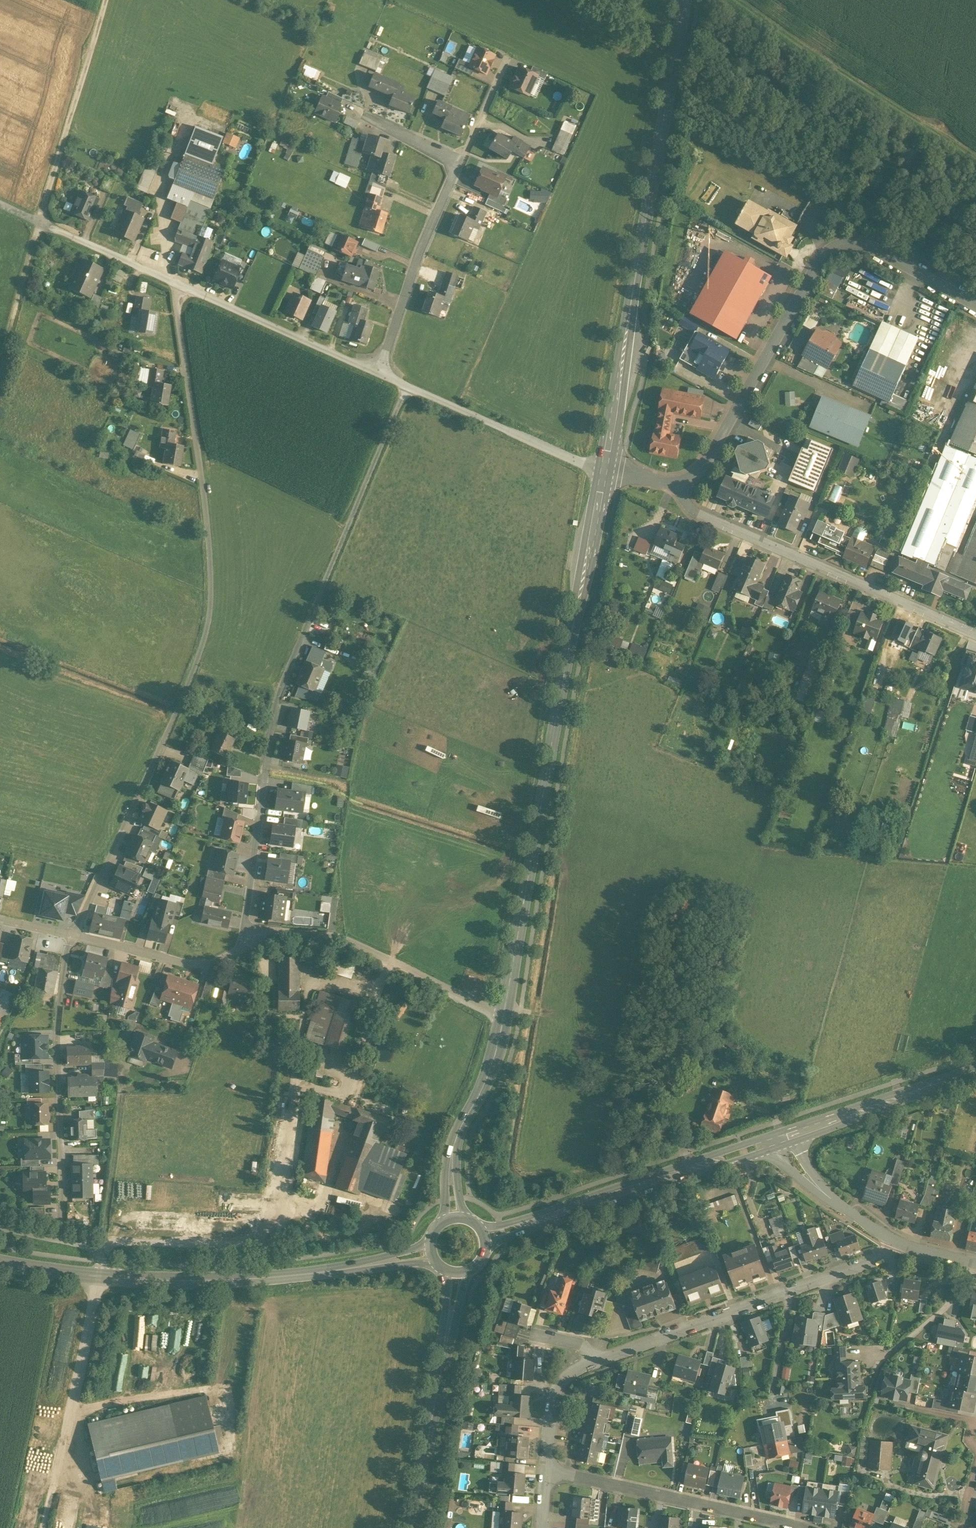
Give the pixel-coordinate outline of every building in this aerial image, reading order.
[(482,50),(478,48),(474,56),(475,57),(472,65),(470,64),(469,67),(486,74),(490,66),(491,67),(493,61),(492,61),(494,56),(482,50)] [(380,59),(381,56),(366,51),(365,53),(380,59)] [(359,63),(379,72),(383,62),(363,53),(359,63)] [(306,65),(302,75),(317,80),(321,70),(306,65)] [(427,74),(431,76),(426,88),(434,91),(435,88),(446,93),(453,76),(430,66),(427,74)] [(537,76),(519,68),(510,87),(528,96),(537,76)] [(415,98),(398,90),(391,105),(408,114),(415,98)] [(341,105),(325,98),(322,106),(319,104),(315,113),(336,122),(339,116),(336,114),(337,111),(338,112),(341,105)] [(467,121),(449,112),(443,128),(460,136),(467,121)] [(356,128),(359,121),(346,116),(343,123),(356,128)] [(552,150),(564,155),(576,126),(564,121),(552,150)] [(196,127),(185,155),(212,166),(223,138),(196,127)] [(222,143),(236,148),(240,137),(226,132),(222,143)] [(515,144),(498,135),(491,149),(508,158),(515,144)] [(379,153),(372,172),(388,177),(394,158),(379,153)] [(193,192),(190,201),(210,208),(225,171),(212,166),(185,155),(181,165),(175,180),(173,185),(193,192)] [(175,180),(181,165),(174,162),(168,176),(169,178),(175,180)] [(138,189),(149,192),(156,167),(146,164),(138,189)] [(505,178),(484,169),(476,185),(497,195),(505,178)] [(346,188),(350,177),(333,170),(329,181),(346,188)] [(104,176),(101,189),(112,192),(116,179),(104,176)] [(171,219),(181,223),(190,201),(193,192),(173,185),(167,199),(177,203),(171,219)] [(530,201),(549,201),(549,191),(530,190),(530,201)] [(98,199),(81,192),(72,213),(89,221),(98,199)] [(127,208),(126,211),(138,216),(143,204),(128,198),(124,206),(127,208)] [(179,229),(199,237),(210,208),(190,201),(181,223),(179,229)] [(468,220),(461,216),(452,236),(466,242),(473,226),(479,229),(486,212),(474,207),(468,220)] [(387,214),(371,209),(365,229),(381,234),(387,214)] [(126,211),(116,234),(133,241),(143,219),(138,216),(126,211)] [(779,220),(778,216),(771,212),(768,213),(754,237),(767,244),(766,246),(781,254),(782,254),(782,253),(787,244),(790,246),(791,242),(794,239),(791,237),(797,226),(788,221),(785,226),(778,222),(779,220)] [(194,248),(209,254),(214,242),(199,237),(179,229),(175,238),(176,242),(183,244),(194,248)] [(357,243),(346,237),(339,234),(333,249),(351,257),(353,253),(355,249),(357,243)] [(377,250),(380,245),(364,239),(362,244),(377,250)] [(183,253),(190,256),(194,248),(183,244),(180,252),(183,254),(183,253)] [(315,275),(326,251),(310,244),(305,255),(298,252),(292,264),(315,275)] [(209,254),(194,248),(190,256),(183,253),(183,254),(179,265),(201,273),(209,254)] [(771,278),(726,253),(692,314),(737,339),(771,278)] [(359,259),(356,269),(347,266),(342,281),(345,282),(373,290),(374,288),(380,271),(370,268),(371,264),(372,264),(372,263),(359,258),(359,259)] [(82,262),(71,287),(90,295),(101,270),(82,262)] [(230,266),(222,262),(214,281),(233,289),(242,269),(232,265),(230,266)] [(125,273),(117,269),(115,275),(123,278),(125,273)] [(123,278),(115,275),(114,274),(111,279),(121,283),(123,278)] [(322,292),(327,281),(317,276),(312,288),(322,292)] [(833,300),(839,287),(828,282),(822,295),(833,300)] [(445,298),(430,293),(423,312),(439,318),(445,298)] [(310,301),(294,294),(286,312),(302,320),(310,301)] [(103,299),(95,295),(89,307),(99,311),(103,299)] [(150,300),(137,297),(134,311),(141,312),(148,313),(150,300)] [(109,307),(102,305),(100,312),(106,314),(109,307)] [(367,309),(355,305),(349,323),(354,325),(350,339),(366,345),(372,325),(363,322),(367,309)] [(322,306),(313,327),(326,332),(335,312),(322,306)] [(148,313),(141,312),(138,332),(154,334),(157,315),(148,313)] [(811,312),(803,325),(814,331),(821,318),(811,312)] [(871,315),(866,314),(864,320),(879,324),(880,320),(870,317),(871,315)] [(871,350),(907,366),(919,338),(883,322),(871,350)] [(826,335),(818,330),(804,355),(822,365),(829,353),(830,353),(835,356),(842,344),(834,339),(835,337),(828,333),(826,335)] [(731,351),(696,332),(680,359),(691,366),(715,379),(731,351)] [(883,400),(890,403),(894,394),(900,381),(907,366),(871,350),(854,387),(883,400)] [(144,370),(139,368),(133,387),(137,389),(144,370)] [(164,371),(150,369),(147,388),(153,389),(154,383),(162,384),(164,371)] [(917,371),(911,384),(917,387),(923,373),(917,371)] [(900,381),(894,394),(899,397),(905,384),(900,381)] [(162,384),(154,383),(153,389),(151,403),(167,405),(170,386),(162,384)] [(704,399),(664,391),(660,410),(661,410),(661,411),(657,433),(656,433),(652,452),(665,455),(677,457),(681,438),(669,436),(673,413),(700,418),(704,399)] [(795,392),(785,393),(786,407),(796,406),(795,392)] [(899,397),(894,394),(890,403),(889,405),(905,413),(910,402),(899,397)] [(871,417),(823,397),(811,427),(821,431),(858,446),(871,417)] [(887,408),(889,405),(890,403),(883,400),(880,405),(887,408)] [(970,400),(949,446),(975,457),(975,403),(974,403),(970,400)] [(934,416),(932,421),(954,431),(956,426),(934,416)] [(762,426),(752,420),(749,425),(759,431),(762,426)] [(141,435),(131,430),(124,445),(134,450),(141,435)] [(177,432),(163,430),(160,447),(166,448),(167,444),(175,445),(177,432)] [(789,482),(816,493),(834,450),(807,439),(789,482)] [(757,442),(745,445),(738,459),(741,470),(749,475),(761,472),(768,458),(765,447),(757,442)] [(938,442),(929,462),(939,465),(902,554),(904,555),(941,570),(946,572),(970,514),(975,499),(975,457),(949,446),(938,442)] [(166,448),(164,462),(164,463),(180,466),(184,446),(175,445),(167,444),(166,448)] [(739,447),(736,452),(738,459),(745,445),(739,447)] [(846,455),(839,471),(852,477),(859,460),(846,455)] [(768,458),(761,472),(767,470),(770,465),(768,458)] [(747,476),(741,473),(741,470),(735,467),(732,472),(734,474),(732,479),(746,486),(748,481),(751,476),(749,475),(747,476)] [(751,476),(748,481),(746,486),(752,488),(752,487),(756,479),(751,476)] [(732,479),(727,477),(725,482),(721,492),(719,497),(723,499),(728,501),(727,503),(729,506),(734,508),(737,507),(738,505),(752,511),(760,492),(752,488),(746,486),(732,479)] [(836,485),(829,501),(838,504),(844,489),(836,485)] [(813,498),(802,493),(800,499),(808,503),(808,502),(810,504),(813,498)] [(800,499),(792,496),(787,507),(779,526),(795,533),(801,519),(804,520),(811,504),(810,504),(808,502),(808,503),(800,499)] [(774,501),(763,497),(756,513),(767,518),(774,501)] [(970,514),(946,572),(975,584),(975,517),(970,514)] [(846,533),(819,521),(814,533),(821,536),(819,543),(826,546),(825,548),(842,555),(843,554),(845,555),(852,539),(844,536),(846,533)] [(861,527),(858,527),(856,529),(854,531),(855,532),(853,538),(863,543),(866,536),(867,537),(867,534),(867,531),(865,529),(864,528),(863,527),(861,527)] [(679,535),(661,528),(655,543),(672,551),(671,553),(681,557),(685,546),(676,542),(679,535)] [(652,542),(640,537),(635,550),(646,555),(652,542)] [(853,538),(852,538),(852,539),(845,555),(850,557),(867,564),(875,548),(863,543),(853,538)] [(902,543),(897,541),(893,550),(898,552),(902,543)] [(650,554),(664,561),(667,562),(671,553),(672,551),(655,543),(650,554)] [(724,555),(707,547),(703,556),(700,561),(703,563),(718,569),(724,555)] [(871,565),(885,571),(891,554),(878,548),(871,565)] [(681,557),(671,553),(667,562),(675,565),(677,566),(681,557)] [(703,556),(697,554),(692,564),(701,568),(703,563),(700,561),(703,556)] [(932,593),(941,570),(904,555),(902,558),(900,557),(893,573),(925,586),(923,590),(932,593)] [(765,565),(747,558),(746,562),(740,577),(739,577),(756,585),(756,584),(760,574),(761,574),(765,565)] [(732,574),(739,577),(740,577),(746,562),(738,559),(732,574)] [(667,562),(664,561),(662,566),(672,571),(675,565),(667,562)] [(703,563),(701,568),(715,574),(718,569),(703,563)] [(701,568),(692,564),(686,577),(695,581),(701,568)] [(672,571),(662,566),(658,575),(668,580),(672,571)] [(941,570),(932,593),(941,597),(944,591),(966,600),(972,587),(967,585),(969,581),(946,572),(941,570)] [(720,573),(713,590),(721,593),(728,576),(720,573)] [(801,581),(786,574),(777,599),(776,603),(794,611),(801,593),(796,591),(801,581)] [(756,585),(739,577),(734,589),(738,591),(754,598),(757,599),(758,600),(763,588),(763,587),(756,584),(756,585)] [(663,580),(660,589),(670,593),(674,584),(663,580)] [(763,588),(758,600),(757,599),(755,605),(763,608),(763,607),(768,596),(768,595),(770,591),(763,588)] [(754,598),(738,591),(736,599),(751,605),(754,598)] [(832,598),(819,593),(812,610),(823,615),(820,623),(830,627),(834,619),(835,620),(843,601),(832,597),(832,598)] [(777,599),(768,596),(763,607),(773,611),(776,603),(777,599)] [(844,627),(855,631),(861,614),(850,610),(844,627)] [(878,616),(870,613),(869,616),(862,613),(861,614),(855,631),(854,633),(862,635),(861,637),(869,640),(869,638),(877,641),(884,621),(877,619),(878,616)] [(926,631),(907,623),(907,624),(907,623),(902,621),(902,622),(895,640),(894,640),(918,651),(919,649),(918,649),(926,631)] [(714,640),(717,633),(710,630),(707,637),(714,640)] [(943,639),(926,631),(918,649),(919,649),(935,656),(943,639)] [(627,652),(631,642),(616,637),(613,647),(627,652)] [(877,641),(869,638),(869,640),(866,649),(873,651),(877,641)] [(644,661),(648,647),(633,643),(629,656),(644,661)] [(322,660),(325,652),(312,647),(306,662),(319,667),(322,660)] [(826,652),(814,647),(809,661),(812,663),(821,666),(826,652)] [(918,651),(915,657),(931,664),(935,656),(919,649),(918,651)] [(962,664),(967,666),(970,658),(975,659),(975,658),(975,653),(966,650),(962,664)] [(975,659),(970,658),(967,666),(963,680),(974,684),(973,685),(974,685),(973,687),(975,691),(975,692),(975,660),(975,659)] [(330,672),(333,664),(322,660),(319,667),(323,669),(330,672)] [(306,662),(297,683),(315,690),(323,669),(319,667),(306,662)] [(821,666),(812,663),(805,682),(801,680),(794,699),(797,699),(807,703),(821,666)] [(974,684),(963,680),(961,687),(975,691),(973,687),(974,685),(973,685),(974,684)] [(870,716),(876,699),(868,697),(862,713),(870,716)] [(904,701),(893,699),(888,723),(899,725),(904,701)] [(291,708),(289,727),(306,729),(309,711),(291,708)] [(299,730),(298,736),(311,738),(313,733),(299,730)] [(213,751),(227,756),(235,738),(221,732),(213,751)] [(291,735),(290,740),(307,743),(308,739),(291,735)] [(286,741),(283,758),(301,761),(304,744),(286,741)] [(170,761),(162,782),(180,789),(189,768),(170,761)] [(228,766),(227,776),(240,777),(242,770),(228,766)] [(349,768),(338,766),(336,776),(347,778),(349,768)] [(228,801),(248,803),(250,782),(230,780),(228,801)] [(280,790),(277,809),(303,812),(306,794),(280,790)] [(148,803),(140,821),(160,829),(168,811),(148,803)] [(225,817),(221,839),(242,843),(246,822),(225,817)] [(276,824),(273,844),(292,847),(295,826),(276,824)] [(136,834),(126,854),(144,862),(154,843),(136,834)] [(219,848),(214,870),(234,875),(239,853),(219,848)] [(270,860),(266,880),(288,883),(291,864),(270,860)] [(120,867),(111,885),(132,894),(140,876),(120,867)] [(153,879),(156,871),(146,867),(143,875),(153,879)] [(209,871),(208,878),(223,882),(225,874),(209,871)] [(208,878),(203,899),(219,902),(223,882),(208,878)] [(46,893),(41,915),(62,920),(67,897),(46,893)] [(263,894),(259,917),(283,921),(286,897),(263,894)] [(176,904),(159,900),(157,910),(155,916),(155,919),(170,923),(171,923),(176,904)] [(322,901),(321,911),(331,912),(332,902),(322,901)] [(232,912),(205,906),(201,924),(228,930),(232,912)] [(383,911),(379,916),(400,930),(403,925),(383,911)] [(96,912),(92,932),(120,939),(125,918),(96,912)] [(170,923),(155,919),(155,916),(153,916),(147,938),(165,943),(170,923)] [(32,940),(14,936),(9,958),(27,962),(32,940)] [(108,957),(91,953),(85,974),(102,978),(108,957)] [(299,992),(300,960),(280,959),(279,992),(299,992)] [(351,979),(355,966),(336,960),(332,973),(351,979)] [(139,967),(123,963),(117,985),(133,990),(139,967)] [(58,971),(39,968),(34,992),(54,995),(58,971)] [(483,977),(468,973),(465,987),(479,990),(483,977)] [(200,984),(169,975),(162,999),(193,1008),(200,984)] [(255,984),(233,978),(227,999),(249,1005),(255,984)] [(94,986),(76,981),(73,994),(91,998),(94,986)] [(4,1027),(18,997),(2,989),(0,992),(0,1025),(4,1027)] [(299,1011),(299,992),(279,992),(278,1011),(299,1011)] [(363,1005),(321,992),(306,1040),(348,1052),(363,1005)] [(400,1000),(392,1013),(400,1018),(408,1005),(400,1000)] [(132,1010),(130,1019),(137,1021),(139,1012),(132,1010)] [(144,1061),(146,1061),(146,1059),(156,1063),(160,1053),(162,1054),(165,1047),(152,1043),(154,1038),(137,1032),(131,1047),(130,1047),(128,1052),(129,1053),(129,1055),(130,1055),(144,1061)] [(22,1060),(49,1059),(49,1035),(21,1036),(22,1060)] [(68,1047),(69,1066),(90,1066),(90,1047),(68,1047)] [(156,1063),(171,1068),(177,1052),(165,1047),(162,1054),(160,1053),(156,1063)] [(142,1068),(144,1061),(130,1055),(127,1062),(142,1068)] [(93,1075),(117,1076),(118,1062),(101,1061),(102,1057),(93,1056),(93,1075)] [(322,1077),(325,1059),(311,1057),(307,1074),(322,1077)] [(30,1093),(50,1093),(50,1072),(30,1072),(30,1093)] [(70,1077),(70,1096),(96,1096),(96,1077),(70,1077)] [(715,1088),(701,1127),(720,1133),(734,1095),(715,1088)] [(330,1142),(335,1113),(336,1102),(313,1095),(307,1138),(330,1142)] [(354,1120),(357,1110),(343,1105),(336,1102),(335,1113),(341,1115),(354,1120)] [(32,1125),(49,1125),(48,1104),(31,1104),(32,1125)] [(354,1120),(359,1121),(384,1130),(387,1131),(390,1121),(357,1110),(354,1120)] [(71,1121),(71,1141),(87,1140),(87,1120),(71,1121)] [(384,1130),(359,1121),(354,1136),(378,1145),(379,1144),(384,1130)] [(378,1145),(354,1136),(335,1187),(360,1195),(361,1190),(378,1145)] [(330,1142),(307,1138),(302,1175),(325,1183),(330,1142)] [(26,1141),(26,1159),(50,1158),(49,1140),(26,1141)] [(378,1145),(361,1190),(389,1201),(407,1154),(379,1144),(378,1145)] [(906,1162),(898,1160),(892,1178),(890,1184),(899,1186),(906,1162)] [(73,1165),(73,1198),(93,1198),(92,1164),(73,1165)] [(885,1176),(872,1172),(870,1179),(883,1183),(885,1176)] [(23,1174),(24,1193),(34,1193),(34,1204),(50,1204),(50,1187),(46,1187),(46,1173),(23,1174)] [(892,1178),(885,1176),(883,1183),(890,1186),(890,1184),(892,1178)] [(883,1183),(870,1179),(864,1196),(877,1200),(877,1203),(886,1206),(887,1202),(892,1186),(890,1186),(883,1183)] [(931,1179),(927,1195),(933,1197),(936,1188),(937,1181),(931,1179)] [(941,1189),(936,1188),(933,1197),(930,1209),(937,1210),(938,1207),(944,1209),(947,1197),(939,1195),(941,1189)] [(737,1195),(701,1207),(706,1219),(741,1206),(737,1195)] [(933,1197),(927,1195),(926,1196),(923,1207),(930,1209),(933,1197)] [(972,1198),(968,1211),(975,1213),(975,1210),(975,1199),(972,1198)] [(919,1205),(901,1200),(899,1208),(897,1217),(915,1222),(920,1206),(919,1205)] [(944,1209),(938,1207),(937,1210),(935,1221),(953,1225),(956,1211),(944,1209)] [(782,1215),(770,1219),(775,1233),(783,1230),(781,1225),(785,1224),(782,1215)] [(634,1221),(634,1223),(628,1221),(626,1229),(642,1233),(644,1225),(638,1224),(639,1222),(634,1221)] [(935,1221),(934,1221),(931,1237),(950,1241),(954,1225),(953,1225),(935,1221)] [(815,1227),(808,1229),(812,1242),(820,1240),(815,1227)] [(808,1229),(801,1232),(806,1245),(812,1242),(808,1229)] [(843,1231),(830,1235),(835,1252),(840,1250),(837,1241),(845,1238),(843,1231)] [(970,1232),(966,1249),(975,1251),(975,1233),(970,1232)] [(845,1238),(837,1241),(840,1250),(842,1256),(861,1250),(856,1235),(845,1238)] [(705,1237),(669,1250),(674,1263),(710,1250),(705,1237)] [(820,1240),(812,1242),(818,1258),(829,1254),(825,1244),(824,1239),(820,1240)] [(802,1246),(801,1246),(807,1262),(818,1258),(812,1242),(806,1245),(802,1246)] [(834,1252),(831,1242),(825,1244),(829,1254),(834,1252)] [(801,1243),(795,1246),(797,1252),(799,1257),(802,1265),(808,1263),(807,1262),(801,1246),(802,1246),(801,1243)] [(755,1245),(725,1256),(736,1286),(766,1276),(755,1245)] [(772,1247),(770,1248),(772,1255),(779,1253),(777,1245),(772,1247)] [(770,1248),(769,1246),(763,1249),(768,1263),(774,1261),(772,1255),(770,1248)] [(772,1255),(774,1261),(777,1272),(795,1266),(793,1259),(791,1254),(790,1249),(779,1253),(772,1255)] [(774,1261),(768,1263),(772,1274),(777,1272),(774,1261)] [(716,1267),(680,1280),(689,1304),(698,1300),(724,1291),(716,1267)] [(561,1293),(552,1291),(551,1294),(547,1308),(547,1309),(563,1313),(568,1296),(573,1280),(564,1278),(562,1283),(564,1284),(561,1293)] [(590,1282),(585,1280),(581,1292),(586,1293),(588,1288),(590,1282)] [(921,1283),(905,1280),(902,1297),(918,1300),(921,1283)] [(881,1281),(867,1286),(872,1303),(887,1298),(881,1281)] [(668,1283),(632,1296),(635,1304),(641,1321),(642,1320),(643,1321),(649,1319),(649,1318),(668,1311),(669,1311),(675,1309),(676,1308),(676,1307),(672,1296),(668,1283)] [(596,1290),(595,1296),(586,1293),(580,1313),(592,1316),(594,1308),(604,1311),(607,1300),(609,1294),(596,1290)] [(540,1306),(547,1308),(551,1294),(545,1292),(540,1306)] [(679,1293),(672,1296),(676,1307),(683,1305),(679,1293)] [(853,1295),(836,1300),(839,1311),(844,1324),(861,1318),(853,1295)] [(514,1301),(507,1299),(503,1311),(511,1314),(514,1301)] [(928,1300),(921,1299),(919,1312),(926,1313),(928,1300)] [(607,1300),(604,1311),(602,1318),(610,1320),(616,1303),(607,1300)] [(532,1307),(514,1301),(511,1314),(508,1322),(520,1326),(526,1327),(532,1308),(532,1307)] [(635,1304),(623,1308),(631,1331),(643,1326),(641,1321),(635,1304)] [(532,1308),(526,1327),(530,1329),(536,1310),(532,1308)] [(837,1326),(844,1324),(839,1311),(832,1313),(837,1326)] [(826,1313),(816,1312),(814,1313),(813,1322),(816,1323),(816,1322),(818,1325),(817,1330),(823,1331),(826,1315),(826,1313)] [(832,1313),(826,1315),(823,1331),(824,1331),(837,1326),(832,1313)] [(813,1322),(808,1321),(807,1319),(806,1319),(803,1319),(801,1315),(797,1318),(794,1339),(797,1343),(799,1343),(805,1344),(808,1342),(814,1342),(816,1343),(817,1330),(818,1325),(816,1322),(816,1323),(813,1322)] [(760,1316),(742,1323),(748,1338),(766,1332),(760,1316)] [(939,1323),(936,1343),(956,1346),(957,1341),(965,1343),(967,1329),(956,1327),(957,1320),(944,1318),(944,1323),(939,1323)] [(506,1329),(518,1332),(520,1326),(508,1322),(506,1329)] [(191,1339),(195,1326),(190,1325),(186,1337),(191,1339)] [(159,1329),(159,1349),(169,1350),(169,1329),(159,1329)] [(518,1332),(506,1329),(504,1335),(505,1336),(513,1338),(516,1339),(518,1332)] [(766,1332),(748,1338),(750,1345),(761,1341),(768,1338),(766,1332)] [(511,1344),(513,1338),(505,1336),(503,1343),(511,1344)] [(761,1341),(750,1345),(753,1352),(766,1347),(764,1342),(761,1343),(761,1341)] [(805,1344),(799,1343),(804,1350),(814,1342),(808,1342),(805,1344)] [(523,1347),(512,1346),(511,1359),(513,1359),(513,1358),(522,1359),(523,1347)] [(846,1346),(835,1347),(836,1363),(848,1362),(846,1346)] [(970,1351),(954,1348),(952,1357),(961,1359),(962,1355),(969,1357),(970,1351)] [(714,1353),(708,1351),(704,1365),(711,1366),(714,1353)] [(962,1355),(961,1359),(959,1372),(975,1376),(975,1358),(969,1357),(962,1355)] [(701,1363),(679,1356),(674,1371),(683,1374),(682,1377),(696,1381),(701,1363)] [(742,1366),(752,1366),(751,1356),(741,1356),(742,1366)] [(721,1359),(713,1357),(711,1366),(708,1374),(715,1376),(719,1364),(721,1359)] [(522,1359),(513,1358),(513,1359),(511,1379),(532,1380),(533,1372),(532,1371),(533,1360),(522,1359)] [(848,1362),(836,1363),(837,1388),(862,1387),(860,1361),(848,1362)] [(719,1364),(715,1376),(711,1390),(723,1394),(725,1387),(730,1386),(737,1386),(736,1374),(733,1375),(735,1368),(725,1365),(719,1364)] [(651,1377),(629,1372),(628,1376),(625,1389),(625,1391),(643,1395),(647,1396),(649,1385),(651,1377)] [(961,1372),(957,1389),(954,1388),(954,1389),(975,1393),(975,1376),(961,1372)] [(628,1376),(619,1374),(616,1387),(625,1389),(628,1376)] [(921,1376),(912,1374),(910,1381),(911,1381),(909,1392),(917,1394),(921,1376)] [(895,1378),(887,1376),(882,1395),(891,1397),(890,1399),(898,1400),(898,1399),(907,1401),(909,1392),(911,1381),(910,1381),(903,1379),(903,1378),(895,1376),(895,1378)] [(661,1379),(651,1377),(649,1385),(659,1388),(661,1379)] [(510,1385),(500,1384),(499,1396),(500,1396),(509,1397),(509,1393),(510,1385)] [(589,1384),(587,1392),(598,1393),(599,1385),(589,1384)] [(521,1386),(510,1385),(509,1393),(521,1394),(521,1386)] [(659,1388),(649,1385),(647,1396),(643,1395),(641,1401),(656,1404),(659,1388)] [(837,1388),(832,1389),(832,1400),(840,1399),(853,1399),(867,1398),(866,1387),(862,1387),(837,1388)] [(954,1389),(951,1405),(951,1406),(958,1407),(972,1410),(975,1394),(975,1393),(954,1389)] [(702,1393),(696,1392),(694,1401),(695,1401),(700,1403),(702,1393)] [(521,1396),(512,1395),(512,1397),(511,1406),(500,1406),(497,1406),(497,1415),(502,1416),(514,1417),(529,1418),(530,1403),(527,1403),(528,1397),(521,1396)] [(500,1396),(500,1406),(511,1406),(512,1397),(509,1397),(500,1396)] [(213,1428),(206,1397),(89,1425),(100,1472),(182,1453),(217,1445),(216,1438),(213,1428)] [(608,1400),(594,1397),(593,1402),(607,1405),(608,1400)] [(853,1399),(840,1399),(841,1407),(853,1406),(853,1399)] [(947,1401),(934,1399),(932,1408),(957,1413),(958,1407),(951,1406),(951,1405),(946,1404),(947,1401)] [(593,1402),(591,1402),(588,1416),(608,1421),(606,1420),(609,1407),(611,1407),(607,1405),(593,1402)] [(780,1410),(751,1416),(755,1433),(762,1431),(765,1444),(787,1440),(780,1410)] [(643,1419),(629,1415),(625,1433),(639,1436),(639,1435),(643,1419)] [(514,1417),(502,1416),(501,1424),(506,1424),(513,1425),(514,1417)] [(584,1431),(605,1436),(605,1435),(603,1435),(606,1421),(608,1422),(608,1421),(588,1416),(584,1431)] [(513,1425),(506,1424),(505,1436),(511,1436),(517,1437),(518,1425),(513,1425)] [(935,1433),(912,1426),(909,1439),(923,1443),(932,1445),(935,1433)] [(220,1427),(213,1428),(216,1438),(222,1436),(220,1427)] [(605,1436),(584,1431),(581,1446),(602,1450),(600,1449),(603,1436),(605,1436)] [(948,1436),(935,1433),(932,1445),(931,1450),(944,1453),(948,1436)] [(517,1437),(511,1436),(510,1440),(510,1447),(507,1447),(506,1457),(526,1459),(528,1438),(517,1437)] [(608,1437),(605,1436),(603,1436),(600,1449),(602,1450),(606,1451),(608,1437)] [(788,1446),(790,1453),(805,1450),(802,1437),(795,1438),(797,1444),(788,1446)] [(671,1438),(637,1440),(640,1463),(664,1461),(664,1467),(673,1466),(671,1438)] [(500,1456),(506,1457),(507,1447),(510,1447),(510,1440),(501,1439),(500,1456)] [(923,1443),(909,1439),(908,1443),(906,1444),(906,1446),(907,1448),(909,1449),(911,1448),(922,1450),(923,1451),(924,1446),(923,1443)] [(787,1440),(765,1444),(768,1458),(790,1453),(788,1446),(787,1440)] [(869,1440),(862,1440),(860,1459),(868,1459),(869,1440)] [(894,1442),(871,1440),(869,1467),(891,1470),(894,1442)] [(932,1445),(923,1443),(924,1446),(923,1451),(922,1450),(921,1451),(920,1451),(919,1452),(918,1453),(918,1454),(917,1456),(918,1458),(919,1459),(920,1460),(922,1460),(916,1483),(933,1487),(941,1458),(942,1458),(944,1453),(931,1450),(932,1445)] [(219,1453),(217,1445),(182,1453),(184,1461),(219,1453)] [(856,1456),(857,1446),(849,1445),(848,1455),(856,1456)] [(602,1450),(581,1446),(577,1461),(598,1465),(596,1464),(600,1450),(601,1451),(602,1450)] [(114,1478),(184,1461),(182,1453),(100,1472),(102,1481),(114,1478)] [(843,1464),(854,1465),(856,1457),(835,1454),(835,1459),(843,1460),(843,1464)] [(514,1464),(503,1463),(502,1472),(514,1473),(514,1464)] [(521,1474),(526,1474),(526,1465),(514,1464),(514,1473),(521,1474)] [(724,1468),(723,1473),(734,1476),(736,1467),(725,1465),(724,1468)] [(709,1471),(689,1466),(687,1473),(685,1485),(705,1489),(709,1471)] [(724,1468),(718,1466),(717,1472),(714,1487),(719,1488),(723,1473),(724,1468)] [(717,1472),(711,1471),(708,1485),(714,1487),(717,1472)] [(514,1473),(502,1472),(502,1473),(505,1473),(504,1484),(503,1484),(502,1493),(523,1495),(524,1480),(521,1480),(521,1474),(514,1473)] [(687,1473),(682,1472),(679,1483),(685,1485),(687,1473)] [(723,1473),(719,1488),(719,1492),(740,1497),(744,1480),(738,1479),(738,1477),(734,1476),(723,1473)] [(114,1478),(102,1481),(105,1492),(117,1490),(114,1478)] [(843,1479),(842,1491),(850,1492),(852,1481),(843,1479)] [(840,1486),(808,1481),(807,1487),(823,1490),(839,1492),(840,1486)] [(791,1488),(776,1484),(772,1504),(776,1505),(776,1506),(782,1507),(782,1506),(787,1507),(789,1498),(792,1488),(791,1488)] [(800,1486),(792,1484),(791,1488),(792,1488),(789,1498),(798,1500),(800,1486)] [(807,1487),(800,1486),(798,1500),(805,1501),(807,1487)] [(819,1515),(823,1490),(807,1487),(805,1501),(803,1513),(819,1515)] [(823,1490),(819,1515),(835,1518),(836,1512),(839,1492),(823,1490)] [(850,1492),(842,1491),(839,1506),(847,1507),(850,1492)] [(592,1499),(576,1497),(575,1508),(574,1508),(573,1517),(576,1517),(588,1519),(590,1519),(590,1518),(591,1513),(592,1500),(592,1499)] [(893,1502),(884,1498),(881,1507),(889,1511),(893,1502)] [(599,1501),(592,1500),(591,1513),(598,1514),(599,1501)] [(511,1503),(500,1502),(499,1512),(502,1512),(504,1512),(510,1512),(511,1503)] [(889,1511),(881,1507),(875,1520),(884,1524),(889,1511)] [(623,1508),(621,1518),(620,1518),(619,1527),(626,1527),(637,1527),(638,1509),(623,1508)] [(858,1508),(851,1526),(857,1527),(869,1527),(874,1514),(864,1510),(858,1508)] [(928,1509),(925,1518),(931,1521),(932,1518),(935,1511),(928,1509)] [(493,1511),(492,1527),(500,1527),(501,1517),(502,1512),(499,1512),(493,1511)] [(504,1512),(504,1517),(501,1517),(500,1527),(520,1527),(522,1513),(510,1512),(504,1512)] [(952,1518),(940,1514),(937,1520),(950,1524),(952,1518)] [(663,1517),(662,1527),(661,1527),(660,1527),(678,1527),(679,1518),(663,1517)] [(894,1524),(904,1527),(906,1527),(908,1522),(897,1518),(894,1524)] [(917,1519),(913,1527),(921,1527),(924,1521),(917,1519)]
